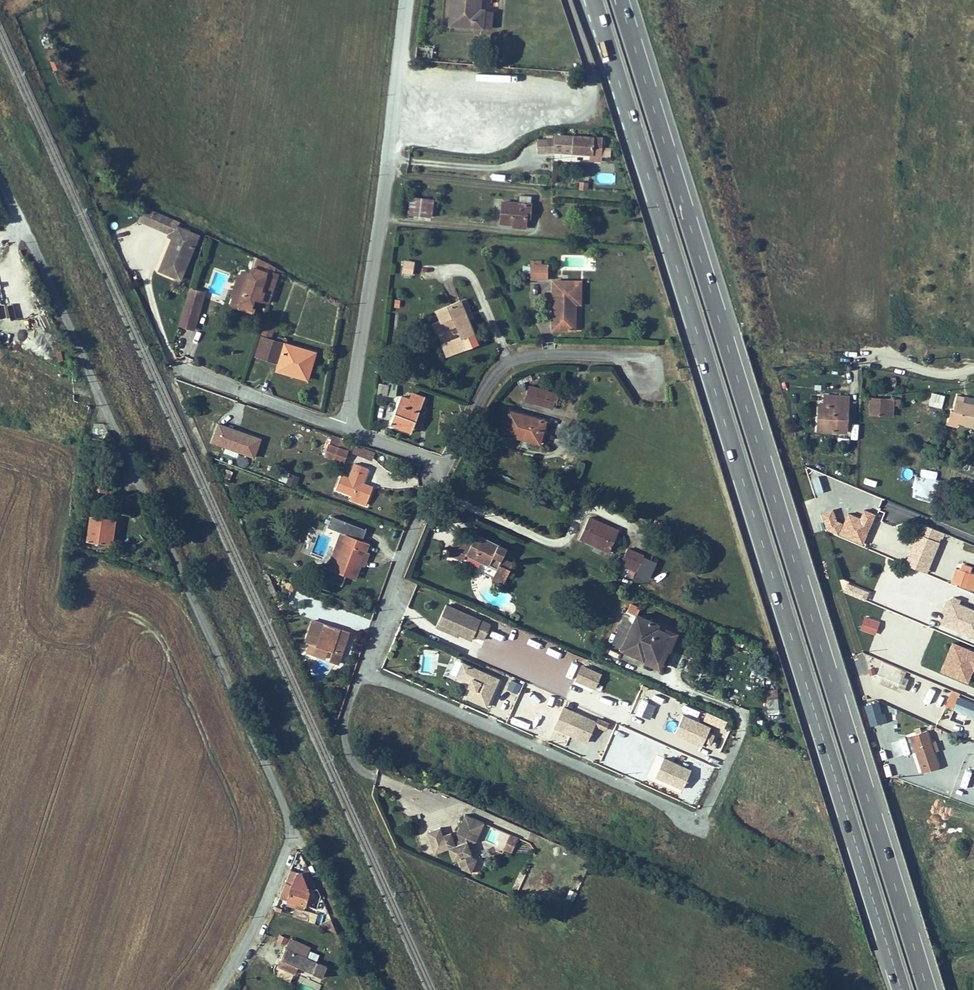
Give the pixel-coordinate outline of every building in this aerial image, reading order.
[(447,17),(478,19),(479,1),(476,1),(476,0),(449,0),(447,17)] [(52,69),(61,67),(58,55),(48,58),(52,69)] [(599,146),(600,131),(555,127),(553,140),(569,141),(569,144),(599,146)] [(603,146),(602,156),(610,157),(611,147),(603,146)] [(537,160),(535,169),(551,171),(552,163),(537,160)] [(529,190),(518,189),(517,197),(499,196),(496,215),(526,217),(529,190)] [(428,211),(430,194),(408,192),(406,208),(428,211)] [(138,210),(147,214),(153,202),(144,198),(138,210)] [(160,221),(166,209),(153,202),(147,214),(160,221)] [(167,225),(174,213),(166,209),(160,221),(167,225)] [(177,273),(195,230),(174,221),(156,265),(177,273)] [(247,307),(250,296),(264,299),(271,270),(276,272),(277,267),(262,259),(249,253),(245,270),(237,300),(236,304),(247,307)] [(408,256),(398,255),(396,267),(406,268),(408,256)] [(525,255),(525,270),(543,270),(543,255),(525,255)] [(237,300),(245,270),(237,268),(236,272),(233,271),(228,292),(230,293),(229,298),(237,300)] [(568,296),(575,295),(574,273),(548,273),(549,321),(572,320),(571,301),(568,301),(568,296)] [(175,319),(189,323),(198,295),(191,293),(193,285),(186,283),(175,319)] [(198,295),(200,288),(193,285),(191,293),(198,295)] [(459,294),(454,295),(462,315),(466,313),(459,294)] [(446,346),(470,336),(462,315),(454,295),(432,304),(435,313),(428,315),(432,326),(450,320),(454,331),(441,335),(446,346)] [(261,315),(258,327),(267,330),(271,318),(261,315)] [(274,356),(272,364),(303,372),(310,346),(280,337),(282,333),(273,330),(272,334),(257,330),(251,349),(274,356)] [(379,382),(377,394),(387,395),(388,383),(379,382)] [(383,415),(406,424),(418,391),(405,386),(403,391),(394,388),(383,415)] [(547,405),(551,392),(534,386),(530,400),(547,405)] [(944,408),(945,393),(930,391),(928,406),(944,408)] [(955,397),(952,412),(962,414),(959,426),(973,429),(973,407),(964,404),(965,399),(955,397)] [(847,438),(850,403),(824,401),(823,416),(819,415),(817,435),(847,438)] [(881,405),(869,404),(868,420),(880,421),(881,405)] [(534,440),(540,417),(505,407),(499,430),(534,440)] [(254,458),(261,436),(217,421),(209,443),(254,458)] [(330,428),(328,435),(346,441),(348,436),(341,433),(341,432),(330,428)] [(374,444),(348,436),(346,441),(345,444),(371,453),(374,444)] [(341,455),(344,445),(327,439),(324,448),(341,455)] [(336,482),(352,487),(367,493),(372,480),(372,479),(363,476),(368,461),(359,458),(353,456),(348,470),(341,468),(336,482)] [(92,463),(90,471),(96,473),(102,475),(104,466),(92,463)] [(90,471),(86,489),(92,491),(96,473),(90,471)] [(296,486),(299,475),(289,471),(285,483),(296,486)] [(365,497),(367,493),(352,487),(351,492),(365,497)] [(918,497),(917,504),(929,506),(931,500),(918,497)] [(598,516),(588,511),(577,531),(606,544),(616,524),(608,520),(607,522),(598,517),(598,516)] [(111,514),(93,512),(89,538),(107,540),(111,514)] [(107,540),(113,541),(117,515),(111,514),(107,540)] [(331,562),(345,527),(341,525),(327,561),(331,562)] [(367,535),(345,527),(331,562),(353,571),(358,556),(362,546),(367,535)] [(473,527),(469,535),(454,528),(448,541),(461,547),(493,561),(489,570),(500,575),(509,555),(498,550),(502,541),(473,527)] [(935,527),(933,534),(946,539),(949,533),(935,527)] [(623,539),(615,555),(632,563),(639,547),(623,539)] [(461,547),(448,541),(445,548),(458,554),(461,547)] [(957,566),(951,580),(973,589),(973,573),(957,566)] [(327,578),(341,584),(345,576),(331,569),(327,578)] [(442,596),(434,614),(456,623),(455,626),(468,631),(470,626),(480,631),(486,616),(442,596)] [(950,599),(940,624),(973,638),(973,609),(950,599)] [(658,615),(635,605),(619,640),(641,651),(643,647),(651,650),(657,637),(662,639),(668,625),(655,620),(658,615)] [(456,623),(434,614),(432,618),(454,628),(455,626),(456,623)] [(322,615),(313,636),(337,646),(346,625),(322,615)] [(863,616),(859,630),(877,634),(880,620),(863,616)] [(953,642),(941,670),(968,681),(973,668),(973,651),(953,642)] [(459,656),(453,670),(467,676),(465,680),(468,681),(464,691),(483,699),(495,672),(459,656)] [(573,679),(595,688),(602,672),(580,663),(573,679)] [(886,677),(884,685),(904,690),(907,676),(900,674),(899,680),(886,677)] [(512,679),(507,688),(517,693),(522,683),(512,679)] [(777,688),(766,689),(767,697),(777,697),(777,688)] [(952,693),(947,705),(973,716),(973,702),(952,693)] [(767,699),(768,709),(779,708),(778,697),(767,699)] [(562,704),(552,727),(587,742),(596,719),(562,704)] [(517,708),(510,723),(523,729),(530,714),(517,708)] [(680,709),(672,728),(699,740),(707,722),(680,709)] [(941,767),(929,728),(911,733),(923,772),(941,767)] [(613,768),(619,753),(612,750),(607,762),(602,760),(611,736),(592,729),(582,756),(613,768)] [(662,752),(654,770),(681,782),(689,764),(662,752)] [(428,830),(436,851),(450,846),(454,858),(459,856),(462,866),(472,870),(478,857),(474,856),(468,842),(476,839),(477,836),(484,821),(465,812),(457,831),(461,842),(456,843),(451,830),(443,833),(440,825),(428,830)] [(511,833),(484,821),(477,836),(504,848),(511,833)] [(511,833),(504,848),(511,851),(518,836),(511,833)] [(478,857),(472,870),(478,873),(484,861),(478,857)] [(288,864),(282,879),(289,882),(295,867),(288,864)] [(307,883),(314,880),(307,865),(300,869),(307,883)] [(300,869),(295,867),(289,882),(284,893),(294,897),(301,900),(305,892),(307,885),(306,884),(307,883),(300,869)] [(305,892),(301,900),(310,904),(314,895),(305,892)] [(301,900),(294,897),(292,902),(299,905),(301,900)] [(307,920),(310,911),(295,907),(292,916),(307,920)] [(332,918),(328,926),(338,931),(332,918)] [(276,941),(285,944),(288,937),(279,934),(276,941)] [(320,963),(280,943),(275,952),(292,960),(315,972),(320,963)] [(292,960),(275,952),(272,958),(289,966),(292,960)]
